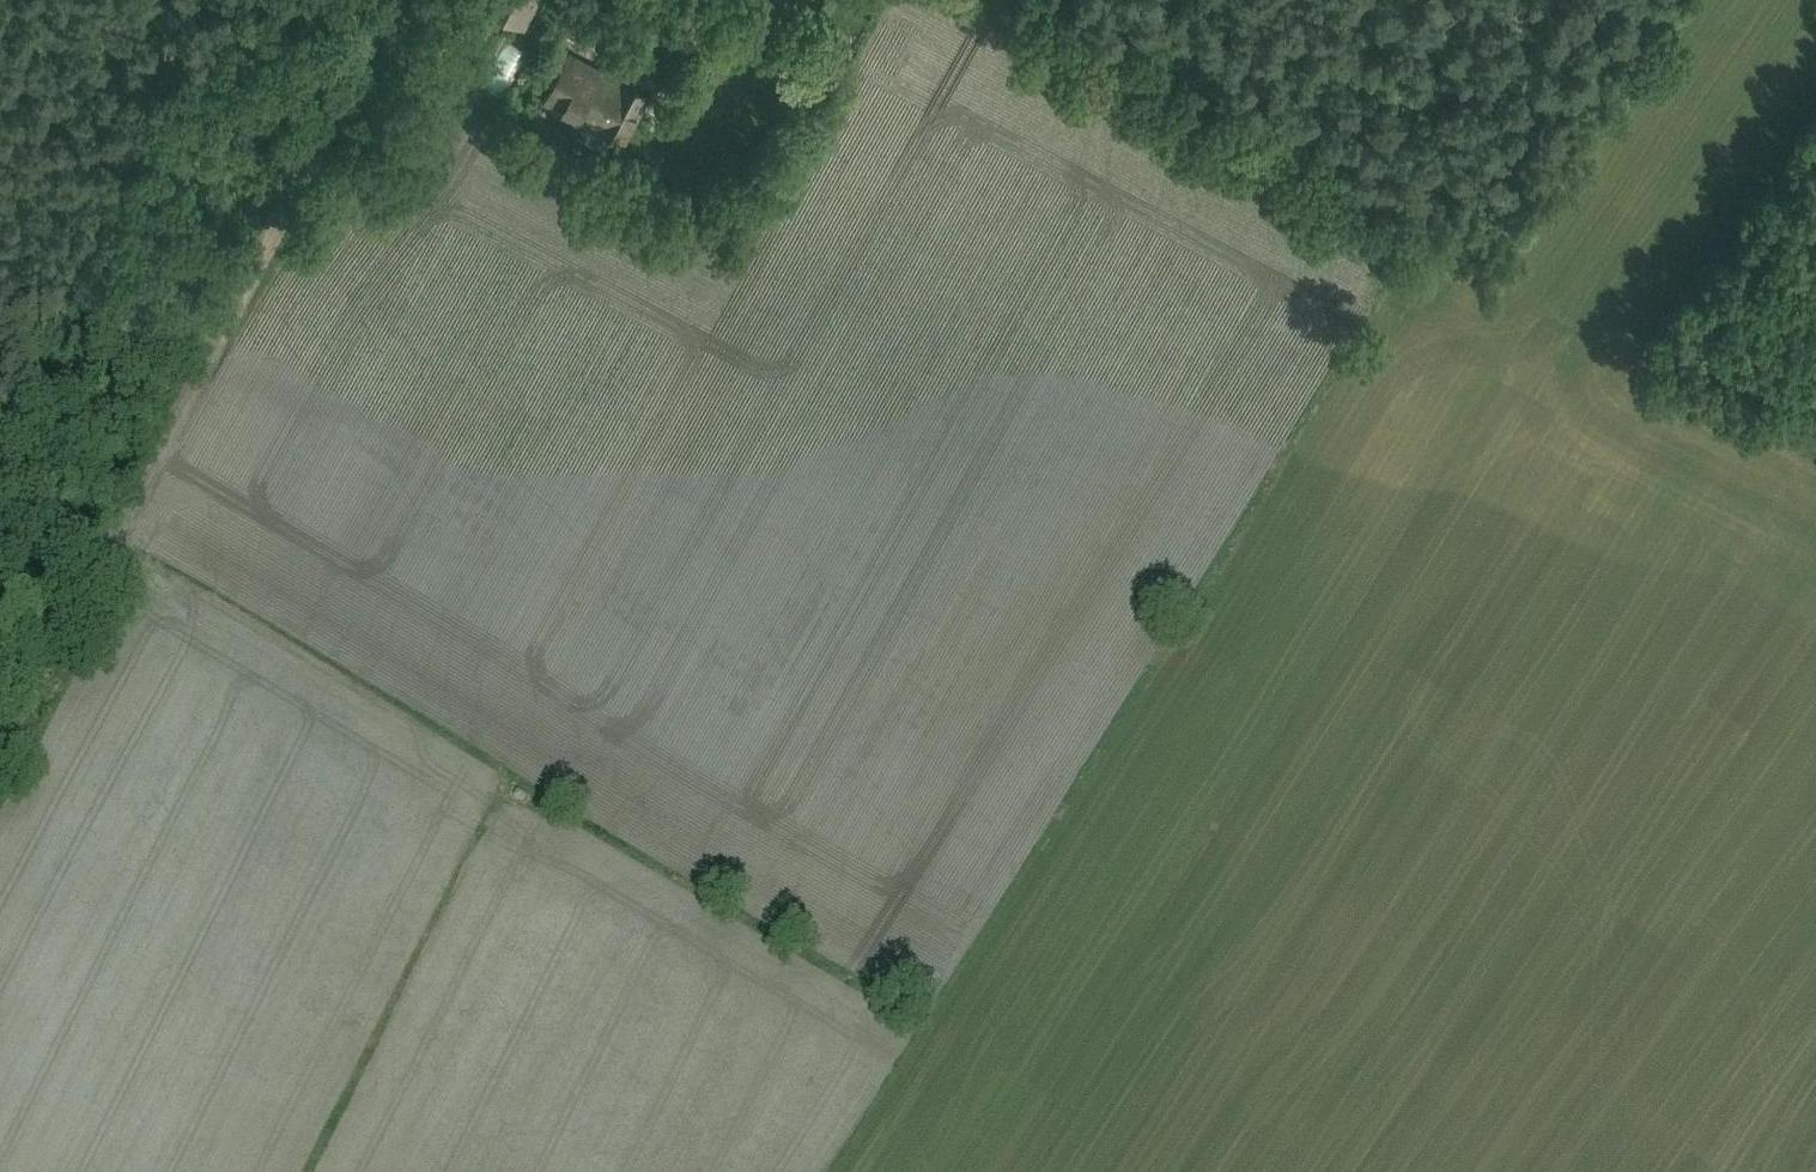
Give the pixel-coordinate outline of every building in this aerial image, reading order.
[(484,8),(522,28),(536,0),(488,0),(484,8)] [(639,113),(652,88),(666,95),(679,69),(640,49),(622,84),(566,56),(543,101),(583,121),(576,135),(595,144),(602,130),(625,142),(632,127),(636,128),(643,115),(639,113)] [(473,105),(481,90),(466,82),(458,98),(473,105)]
